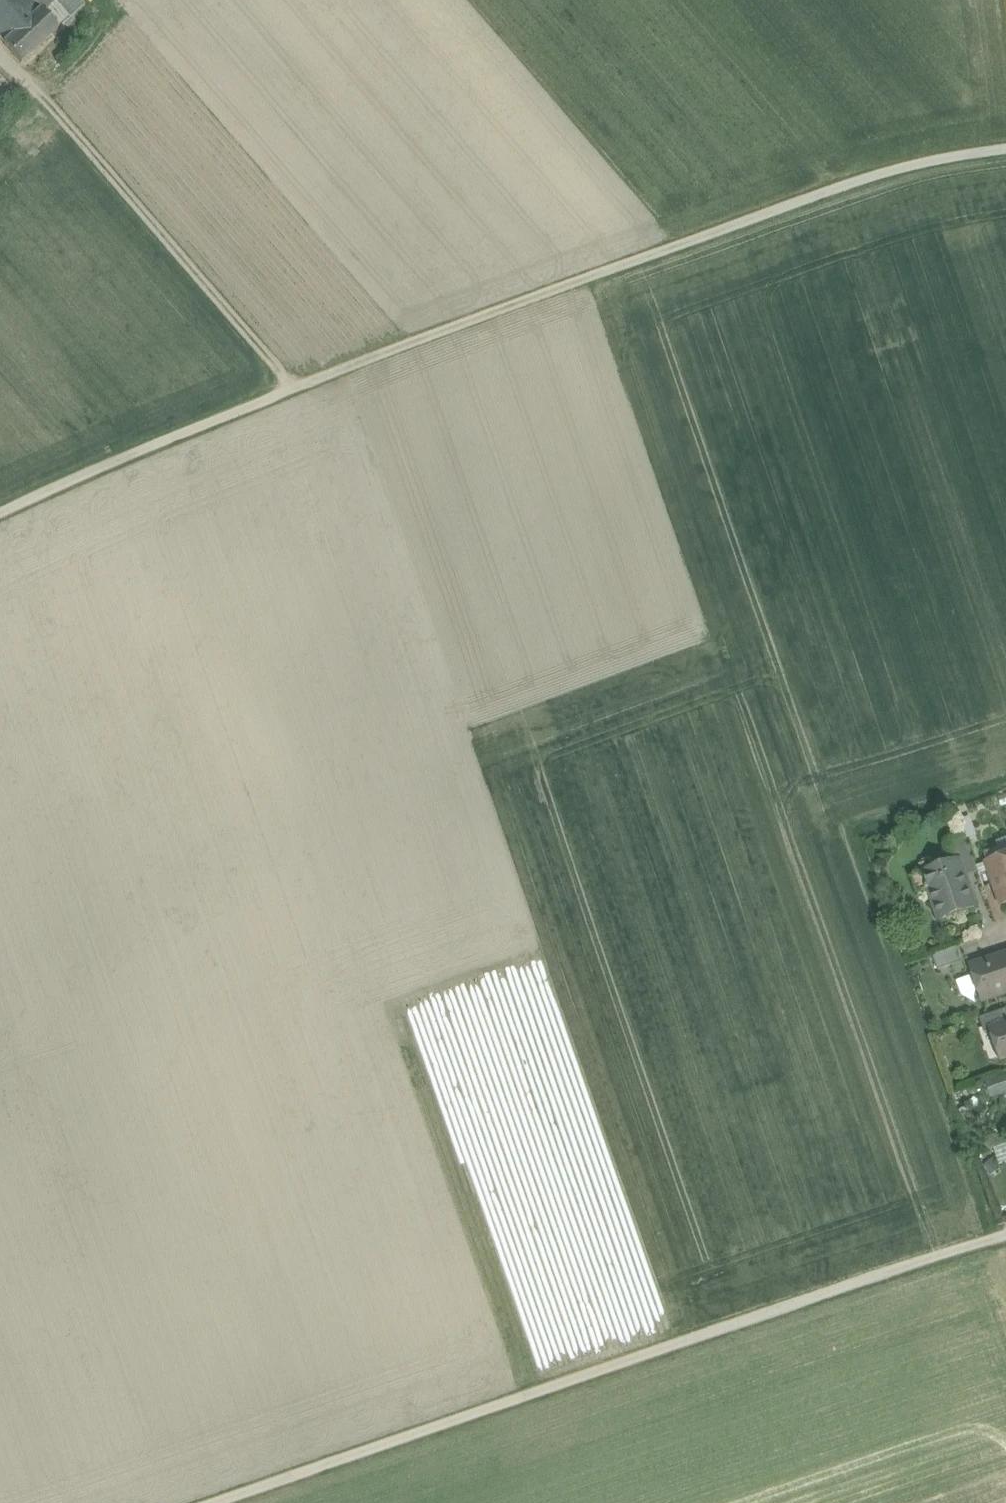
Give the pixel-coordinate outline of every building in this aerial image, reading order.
[(4,43),(41,10),(32,0),(0,0),(0,38),(4,43)] [(41,11),(41,10),(4,43),(4,44),(21,63),(58,29),(57,28),(84,4),(80,0),(66,0),(59,6),(54,0),(41,11)] [(41,10),(41,11),(54,0),(32,0),(41,10)] [(966,838),(952,843),(958,860),(959,860),(965,877),(978,872),(976,867),(966,838)] [(950,861),(945,863),(944,865),(923,873),(940,920),(946,917),(949,919),(953,917),(954,914),(961,912),(963,913),(968,912),(969,909),(975,907),(965,877),(959,860),(958,860),(953,862),(950,861)] [(987,863),(976,867),(978,872),(984,889),(995,885),(990,870),(987,863)] [(990,870),(995,885),(1002,904),(1005,903),(1005,865),(990,870)] [(959,946),(933,955),(938,970),(964,961),(959,946)] [(971,968),(982,1000),(1005,992),(1005,956),(971,968)] [(980,1018),(985,1033),(991,1031),(990,1030),(1005,1025),(1005,1009),(980,1018)] [(990,1030),(991,1031),(995,1044),(999,1045),(1003,1058),(1005,1057),(1005,1025),(990,1030)] [(988,1082),(992,1096),(1005,1091),(1005,1076),(988,1082)]
